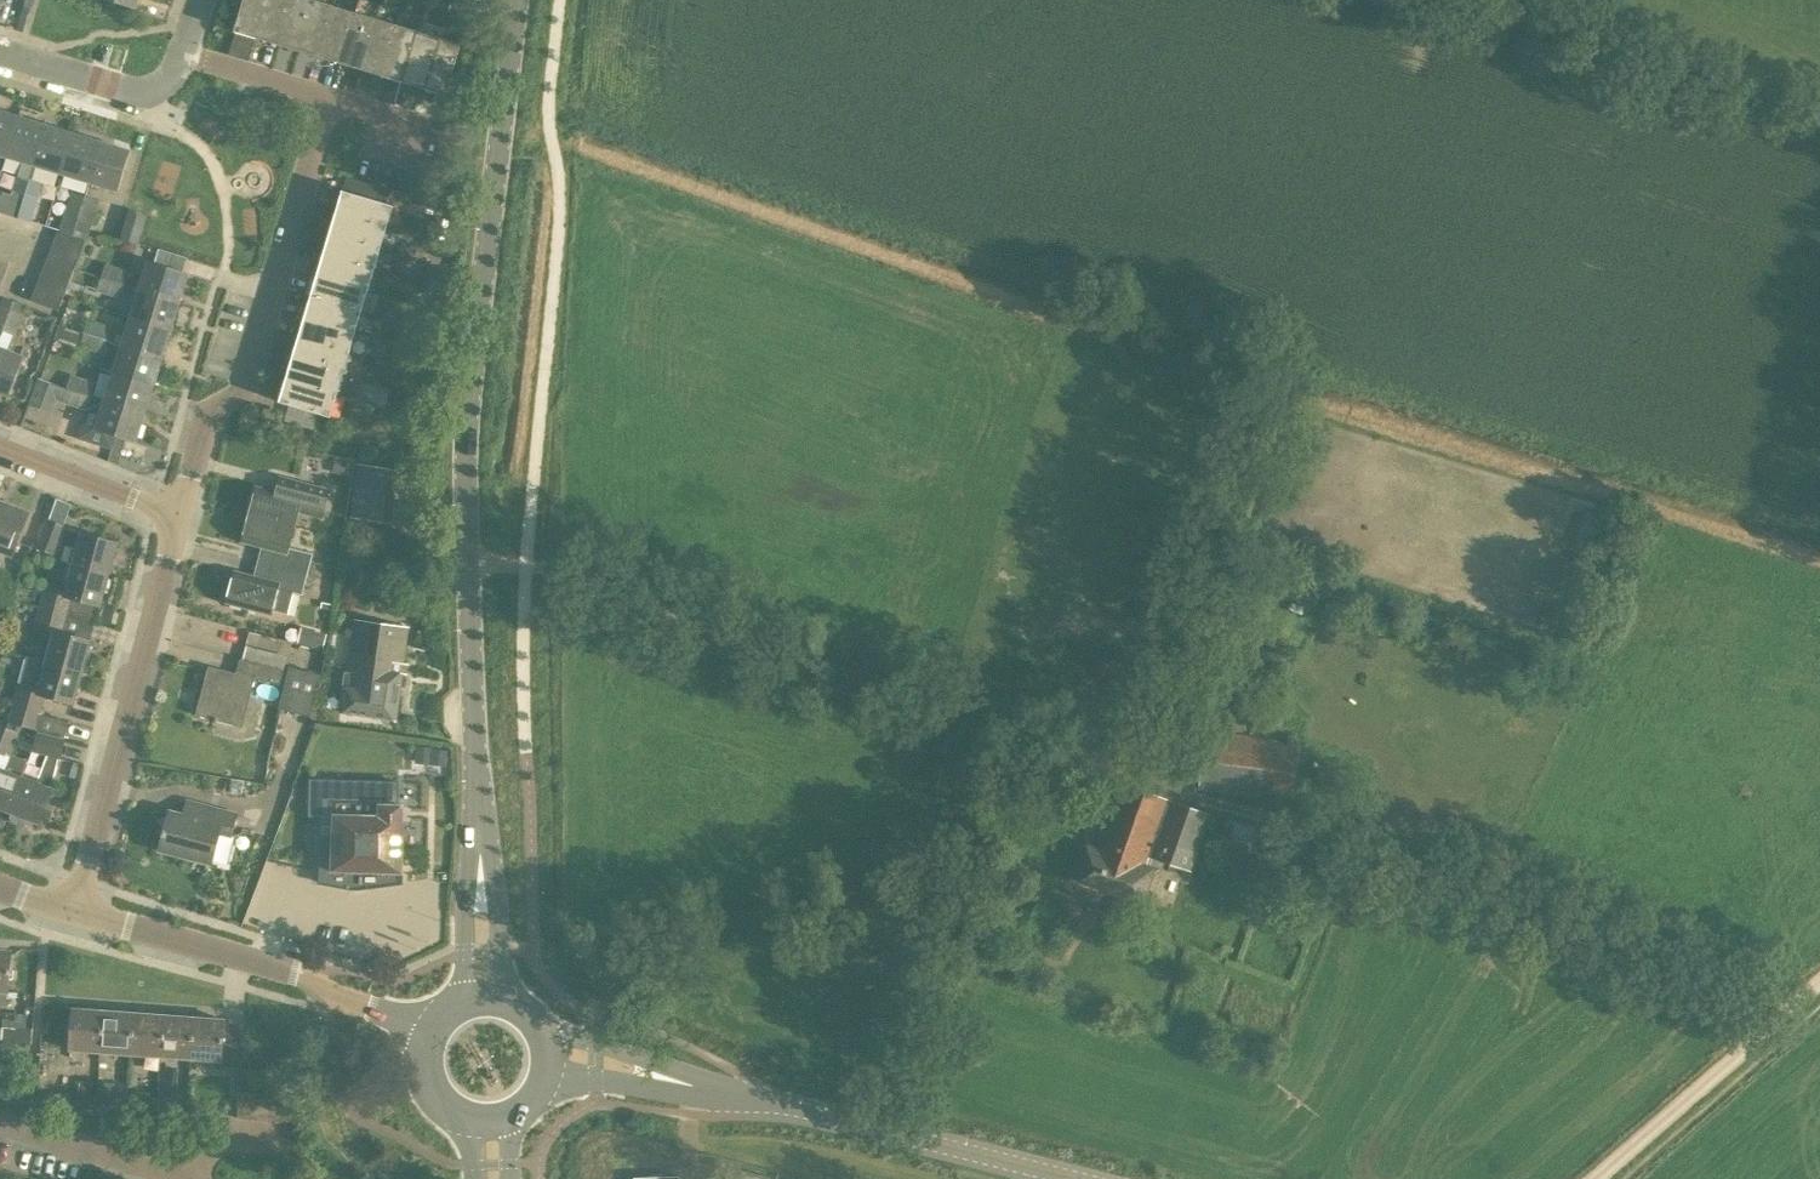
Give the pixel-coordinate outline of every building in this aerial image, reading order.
[(137,8),(140,0),(110,0),(137,8)] [(257,40),(269,0),(245,0),(235,33),(257,40)] [(278,46),(293,0),(269,0),(257,40),(278,46)] [(299,53),(315,1),(312,0),(293,0),(278,46),(299,53)] [(299,53),(320,59),(336,7),(315,1),(299,53)] [(320,59),(341,66),(357,14),(336,7),(320,59)] [(341,66),(362,72),(378,20),(357,14),(341,66)] [(362,72),(383,78),(399,27),(378,20),(362,72)] [(383,78),(404,85),(420,33),(399,27),(383,78)] [(404,85),(425,91),(441,39),(420,33),(404,85)] [(441,39),(425,91),(445,97),(461,46),(441,39)] [(7,157),(20,116),(0,109),(0,155),(7,157)] [(6,213),(19,217),(31,179),(30,179),(34,166),(35,166),(48,125),(20,116),(7,157),(22,162),(18,174),(15,173),(8,198),(10,199),(6,213)] [(48,125),(35,166),(63,175),(76,134),(48,125)] [(76,134),(63,175),(91,184),(104,143),(76,134)] [(104,143),(91,184),(117,193),(131,152),(104,143)] [(31,179),(19,217),(30,220),(34,207),(36,207),(43,183),(31,179)] [(57,230),(57,232),(74,237),(87,196),(71,191),(59,231),(57,230)] [(339,191),(332,212),(384,227),(390,206),(339,191)] [(99,199),(87,196),(74,237),(84,241),(86,237),(87,238),(99,199)] [(123,241),(139,245),(147,216),(131,212),(123,241)] [(332,212),(326,233),(378,248),(384,227),(332,212)] [(57,232),(50,249),(77,259),(84,241),(74,237),(57,232)] [(326,233),(320,254),(372,269),(378,248),(326,233)] [(50,249),(44,266),(70,276),(77,259),(50,249)] [(320,254),(314,275),(365,290),(372,269),(320,254)] [(10,263),(0,259),(0,288),(10,263)] [(105,263),(100,278),(125,285),(129,271),(105,263)] [(139,290),(181,303),(189,275),(147,263),(139,290)] [(422,282),(445,289),(451,270),(428,263),(422,282)] [(44,266),(37,283),(64,294),(70,276),(44,266)] [(314,275),(307,296),(359,311),(365,290),(314,275)] [(125,285),(100,278),(97,291),(121,298),(125,285)] [(64,294),(37,283),(31,299),(57,310),(64,294)] [(131,318),(173,330),(181,303),(139,290),(131,318)] [(307,296),(301,317),(353,332),(359,311),(307,296)] [(2,331),(13,301),(2,297),(0,302),(0,331),(2,331)] [(12,397),(27,357),(7,349),(12,336),(15,337),(25,313),(22,312),(25,306),(17,303),(13,301),(2,331),(2,332),(0,338),(0,393),(12,397)] [(301,317),(295,337),(347,353),(353,332),(301,317)] [(83,334),(107,341),(110,330),(112,326),(87,318),(83,334)] [(122,345),(122,346),(164,359),(173,330),(131,318),(126,334),(122,345)] [(83,334),(79,347),(103,355),(107,341),(83,334)] [(295,337),(289,358),(340,373),(347,353),(295,337)] [(122,346),(114,374),(156,386),(164,359),(122,346)] [(289,358),(282,380),(334,395),(340,373),(289,358)] [(70,374),(66,388),(90,396),(94,381),(70,374)] [(114,374),(105,401),(148,414),(156,386),(114,374)] [(282,380),(276,401),(289,405),(318,414),(328,417),(334,395),(282,380)] [(90,396),(66,388),(65,391),(40,381),(30,407),(52,415),(57,401),(86,409),(90,396)] [(148,414),(105,401),(97,429),(139,442),(148,414)] [(350,517),(390,522),(394,490),(393,489),(395,466),(356,462),(354,476),(352,476),(351,483),(354,483),(350,517)] [(256,484),(248,512),(295,524),(298,511),(322,518),(330,488),(277,475),(273,489),(256,484)] [(0,501),(0,552),(12,557),(29,511),(0,500),(0,501)] [(261,546),(258,559),(308,572),(313,553),(289,547),(295,524),(248,512),(241,540),(261,546)] [(35,549),(55,556),(67,526),(47,519),(35,549)] [(83,533),(75,564),(110,574),(119,542),(83,533)] [(308,572),(258,559),(254,574),(234,569),(233,573),(227,573),(223,587),(229,590),(226,600),(272,612),(273,610),(287,614),(293,592),(302,594),(308,572)] [(47,584),(41,608),(68,615),(73,598),(102,606),(110,574),(75,564),(68,590),(47,584)] [(53,636),(46,662),(83,672),(91,642),(63,634),(68,615),(41,608),(35,631),(53,636)] [(354,619),(347,672),(345,671),(340,711),(395,718),(401,671),(400,671),(406,626),(354,619)] [(329,648),(332,637),(306,632),(304,643),(329,648)] [(14,707),(13,709),(41,716),(42,714),(42,713),(47,696),(75,703),(83,672),(46,662),(26,656),(19,683),(20,683),(14,707)] [(283,668),(239,656),(235,672),(208,664),(195,714),(233,724),(239,704),(247,707),(255,677),(279,683),(283,668)] [(279,708),(311,716),(321,674),(289,666),(279,708)] [(0,746),(0,809),(9,812),(23,776),(4,769),(18,732),(20,728),(37,732),(38,732),(41,716),(13,709),(8,728),(7,727),(0,746)] [(965,734),(943,728),(939,742),(960,749),(965,734)] [(1260,792),(1273,794),(1272,801),(1290,803),(1296,769),(1337,784),(1348,761),(1323,746),(1301,744),(1207,729),(1198,790),(1259,798),(1260,792)] [(37,732),(32,752),(47,756),(59,759),(61,759),(66,739),(38,732),(37,732)] [(23,776),(9,812),(12,813),(11,818),(13,823),(21,826),(26,824),(27,819),(40,824),(53,788),(52,788),(59,759),(47,756),(40,774),(26,769),(26,768),(23,776)] [(333,836),(321,835),(320,882),(350,887),(355,887),(359,887),(389,883),(390,870),(400,870),(402,803),(397,803),(398,781),(335,779),(334,814),(333,836)] [(1086,844),(1074,879),(1143,904),(1155,868),(1149,866),(1152,858),(1190,871),(1209,815),(1116,782),(1093,846),(1086,844)] [(169,812),(159,850),(209,863),(217,833),(229,836),(235,814),(206,807),(202,821),(169,812)] [(7,992),(10,950),(0,949),(0,991),(7,992)] [(69,1048),(100,1051),(103,1010),(72,1008),(69,1048)] [(100,1051),(130,1053),(133,1012),(103,1010),(100,1051)] [(130,1053),(160,1055),(163,1014),(133,1012),(130,1053)] [(160,1055),(190,1057),(193,1017),(163,1014),(160,1055)] [(190,1057),(189,1067),(196,1068),(197,1058),(221,1060),(221,1065),(235,1066),(236,1046),(223,1045),(224,1019),(193,1017),(190,1057)] [(4,1026),(4,1027),(4,1042),(4,1044),(31,1045),(32,1028),(4,1026)] [(8,1061),(9,1049),(0,1048),(0,1061),(8,1061)] [(75,1079),(74,1101),(92,1102),(93,1080),(75,1079)] [(98,1081),(96,1104),(127,1106),(128,1090),(114,1090),(114,1082),(98,1081)] [(135,1091),(134,1106),(150,1106),(151,1092),(135,1091)] [(158,1092),(157,1108),(182,1109),(183,1094),(158,1092)] [(238,1119),(250,1119),(252,1094),(239,1093),(238,1119)] [(250,1119),(263,1120),(265,1094),(252,1094),(250,1119)] [(263,1120),(276,1121),(277,1095),(265,1094),(263,1120)] [(277,1095),(276,1121),(291,1122),(292,1096),(277,1095)] [(770,1177),(742,1169),(739,1178),(769,1178),(770,1177)]
